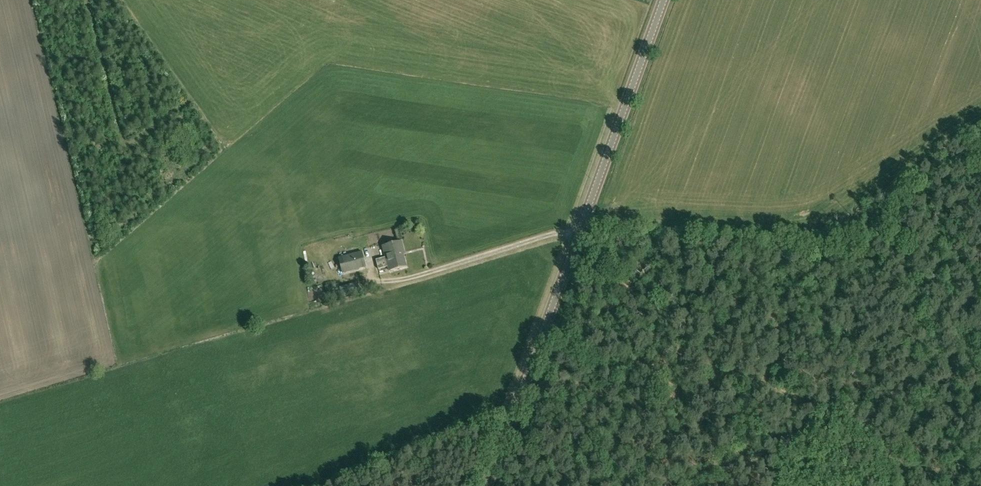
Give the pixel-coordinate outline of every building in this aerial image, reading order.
[(389,271),(406,266),(402,252),(403,252),(400,241),(382,246),(385,257),(375,260),(378,270),(388,267),(389,271)] [(366,268),(362,251),(338,258),(342,274),(366,268)]
